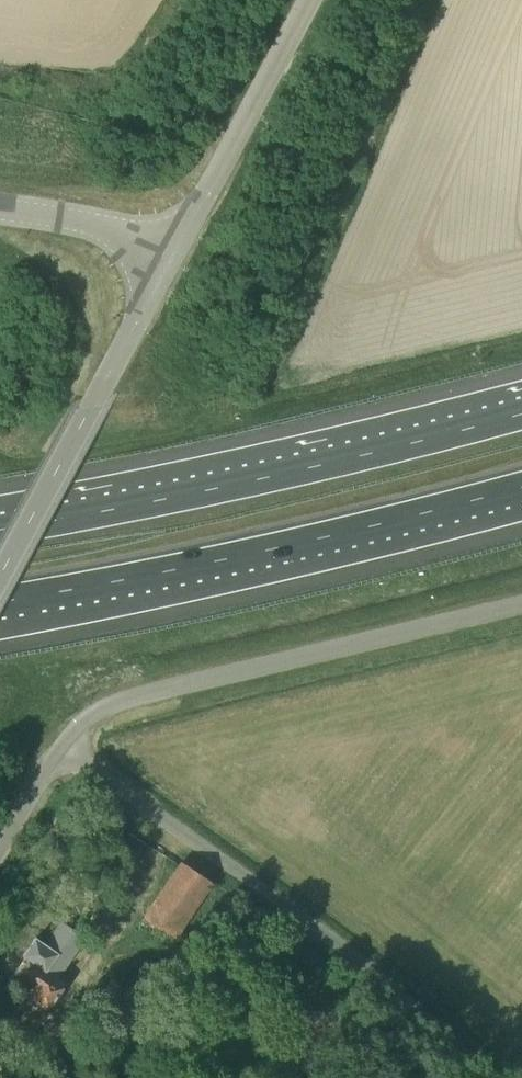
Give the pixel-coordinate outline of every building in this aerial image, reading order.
[(152,841),(128,824),(45,944),(35,937),(23,954),(26,956),(14,973),(22,979),(16,987),(45,1007),(57,990),(58,991),(65,981),(59,976),(152,841)] [(181,861),(142,917),(174,939),(213,883),(181,861)]
